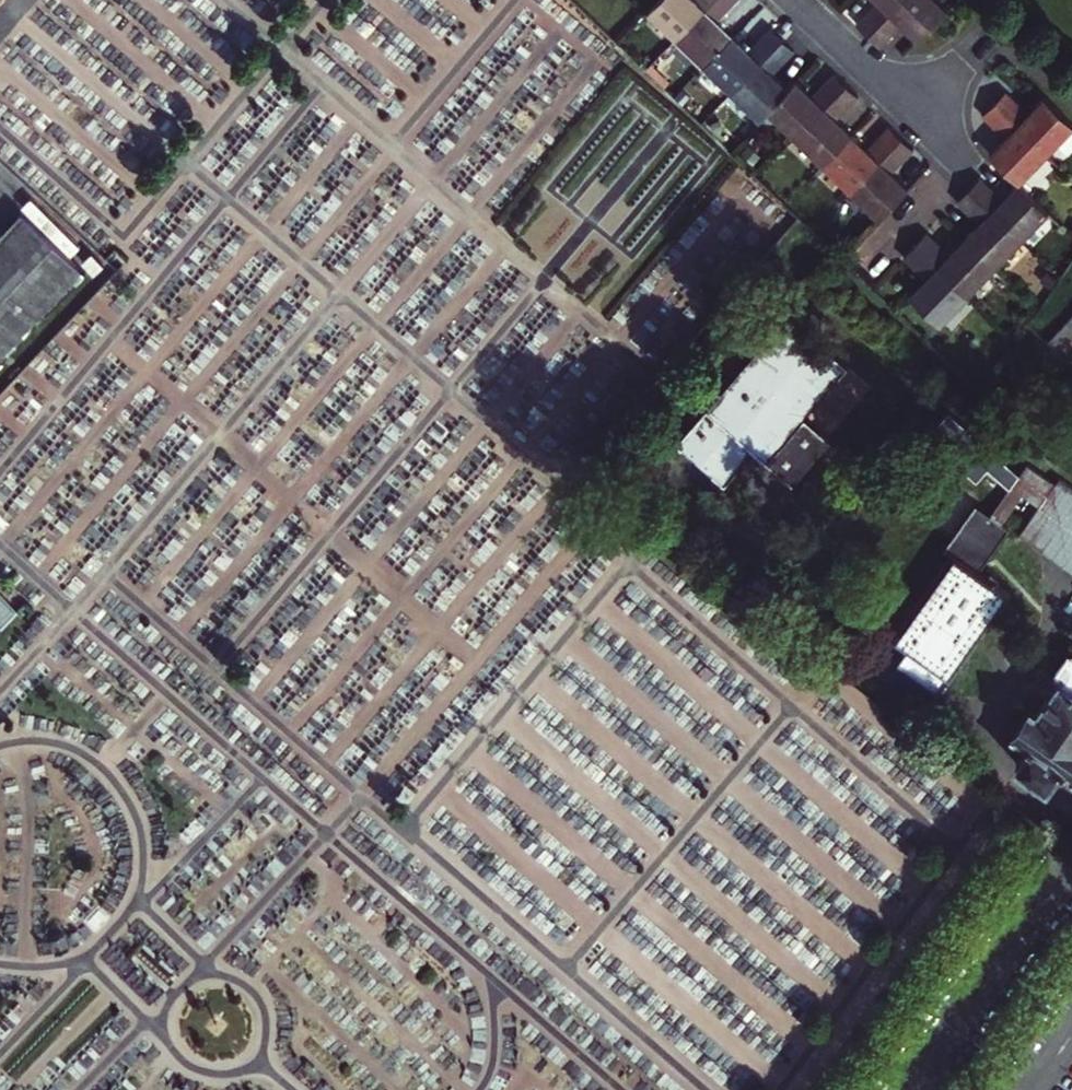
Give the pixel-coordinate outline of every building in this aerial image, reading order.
[(672,36),(708,0),(651,0),(643,8),(672,36)] [(729,34),(714,19),(733,0),(708,0),(672,36),(700,63),(729,34)] [(867,36),(902,0),(875,0),(877,2),(855,24),(867,36)] [(917,41),(946,12),(934,0),(902,0),(867,36),(880,46),(901,25),(917,41)] [(700,63),(728,91),(779,39),(768,28),(745,50),(729,34),(700,63)] [(755,117),(763,108),(783,88),(769,74),(791,51),(779,39),(728,91),(755,117)] [(763,108),(792,137),(843,85),(832,74),(810,97),(792,79),(783,88),(763,108)] [(792,137),(819,163),(847,133),(834,120),(856,97),(843,85),(792,137)] [(1047,158),(1071,132),(1071,127),(1045,101),(1029,117),(1006,95),(994,107),(1047,158)] [(990,158),(993,161),(1018,186),(1019,187),(1047,158),(994,107),(983,118),(1006,141),(990,158)] [(819,163),(846,190),(897,138),(885,126),(863,149),(847,133),(819,163)] [(846,190),(875,218),(903,189),(886,172),(910,149),(897,138),(846,190)] [(1018,244),(1047,214),(1019,187),(1018,186),(1001,204),(977,180),(965,192),(1018,244)] [(977,227),(962,242),(991,271),(1018,244),(965,192),(953,204),(977,227)] [(86,271),(21,211),(0,233),(0,362),(86,271)] [(911,246),(964,299),(991,271),(962,242),(947,258),(923,234),(911,246)] [(935,327),(964,299),(911,246),(899,258),(923,282),(907,299),(935,327)] [(735,482),(762,449),(774,460),(856,363),(793,310),(684,439),(735,482)] [(1044,341),(1064,364),(1071,357),(1071,315),(1044,341)] [(1025,461),(991,507),(1002,515),(1020,491),(1037,503),(1019,528),(1020,529),(1071,567),(1071,482),(1058,473),(1053,481),(1025,461)] [(958,678),(1021,593),(990,569),(1020,529),(985,503),(955,543),(963,549),(900,634),(958,678)] [(3,625),(17,610),(0,592),(0,622),(3,625)] [(1064,684),(1043,713),(1038,709),(1020,735),(1035,745),(1020,766),(1050,788),(1056,780),(1071,792),(1071,657),(1062,671),(1064,684)]
